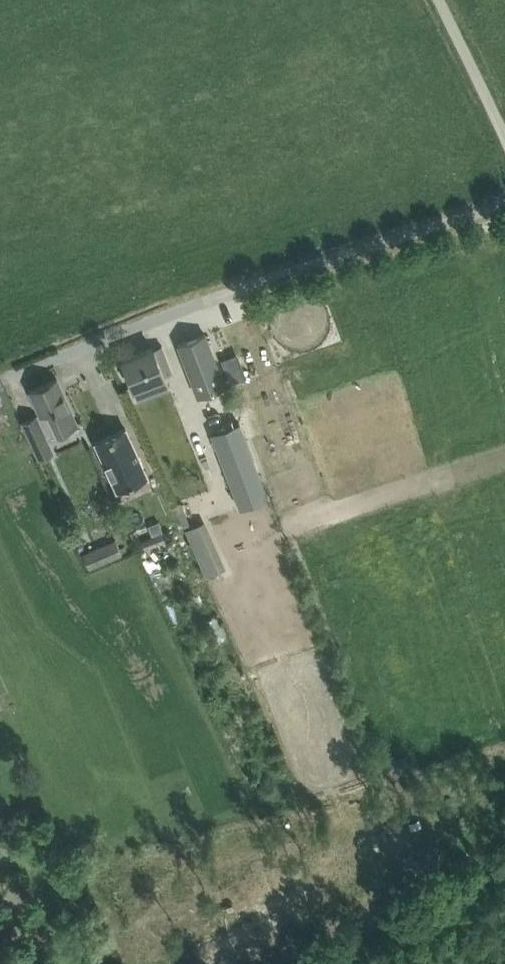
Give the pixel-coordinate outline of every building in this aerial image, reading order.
[(205,333),(178,345),(196,393),(224,383),(205,333)] [(153,347),(122,359),(132,386),(172,371),(163,349),(155,352),(153,347)] [(233,353),(221,358),(230,382),(243,377),(233,353)] [(56,378),(29,390),(40,412),(47,409),(57,432),(77,424),(56,378)] [(39,458),(53,452),(35,413),(21,420),(39,458)] [(239,422),(211,432),(240,507),(267,497),(239,422)] [(125,430),(99,442),(118,487),(145,475),(125,430)] [(187,493),(189,506),(219,500),(216,487),(187,493)] [(153,533),(163,529),(159,519),(149,523),(153,533)] [(199,524),(188,529),(208,574),(224,567),(209,532),(204,534),(199,524)] [(167,528),(139,539),(143,548),(171,537),(167,528)] [(115,538),(82,553),(88,568),(122,554),(115,538)] [(190,614),(193,601),(177,598),(174,610),(190,614)]
